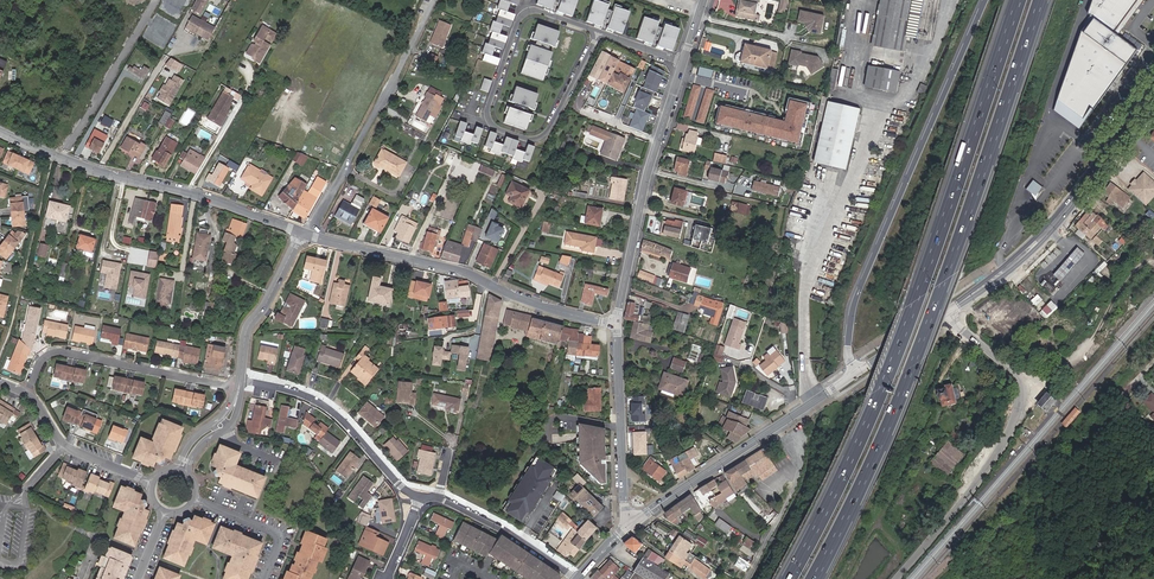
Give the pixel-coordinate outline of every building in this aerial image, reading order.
[(191,9),(200,14),(208,0),(197,0),(191,9)] [(535,5),(548,9),(549,6),(551,7),(554,0),(537,0),(535,5)] [(576,0),(560,0),(557,9),(560,10),(559,12),(571,17),(576,0)] [(605,4),(593,0),(586,22),(598,26),(599,23),(602,24),(607,8),(604,7),(605,4)] [(760,15),(755,14),(757,0),(738,0),(735,17),(759,21),(760,15)] [(788,0),(782,0),(780,12),(785,14),(788,0)] [(873,47),(905,52),(908,32),(918,34),(924,2),(916,0),(881,0),(873,47)] [(1136,0),(1092,0),(1090,8),(1101,16),(1090,30),(1084,25),(1054,110),(1077,127),(1137,48),(1113,30),(1136,0)] [(508,8),(499,4),(497,9),(500,10),(498,16),(513,21),(515,15),(507,12),(508,8)] [(620,33),(627,12),(616,8),(615,11),(612,10),(606,26),(609,27),(608,29),(620,33)] [(821,34),(825,16),(800,11),(798,22),(811,25),(809,32),(821,34)] [(513,21),(498,16),(496,22),(493,21),(491,26),(501,30),(502,25),(510,28),(513,21)] [(654,21),(642,17),(635,39),(647,43),(647,40),(650,41),(656,25),(653,24),(654,21)] [(274,24),(265,19),(258,31),(257,30),(254,36),(255,36),(244,56),(261,66),(272,46),(264,41),(265,38),(272,42),(278,34),(273,31),(275,27),(273,26),(274,24)] [(439,20),(430,43),(441,48),(451,25),(439,20)] [(191,31),(193,26),(190,24),(185,30),(184,30),(181,35),(199,46),(206,34),(199,30),(196,35),(191,31)] [(559,32),(537,24),(532,40),(553,47),(559,32)] [(670,51),(677,29),(666,25),(665,28),(662,27),(657,43),(659,44),(658,47),(670,51)] [(199,30),(193,26),(191,31),(196,35),(199,30)] [(501,30),(491,26),(489,32),(492,32),(490,39),(505,43),(507,37),(499,34),(501,30)] [(505,43),(490,39),(488,44),(485,43),(483,48),(493,52),(495,47),(503,50),(505,43)] [(551,53),(530,45),(520,73),(542,81),(551,53)] [(772,51),(747,45),(743,62),(768,68),(768,67),(770,60),(772,52),(772,51)] [(493,52),(483,48),(482,53),(484,54),(482,61),(497,66),(500,59),(492,56),(493,52)] [(825,66),(820,58),(804,55),(804,56),(801,56),(801,53),(793,51),(789,69),(805,72),(809,78),(825,66)] [(635,70),(600,52),(597,58),(588,76),(622,93),(635,70)] [(774,68),(777,54),(772,52),(770,60),(768,67),(774,68)] [(438,57),(431,54),(425,66),(433,69),(438,57)] [(170,59),(165,66),(178,74),(182,67),(170,59)] [(664,72),(651,65),(649,71),(647,70),(642,87),(656,93),(664,72)] [(133,68),(130,66),(129,68),(144,77),(149,69),(145,66),(142,71),(134,66),(133,68)] [(901,72),(869,66),(865,87),(897,93),(901,72)] [(833,69),(830,82),(829,89),(835,91),(839,70),(833,69)] [(718,91),(717,95),(736,99),(739,84),(711,77),(709,88),(718,91)] [(182,84),(173,78),(167,89),(162,86),(158,92),(160,94),(157,99),(168,105),(182,84)] [(487,91),(491,80),(484,78),(480,89),(487,91)] [(692,119),(702,86),(694,84),(683,117),(692,119)] [(429,86),(426,92),(433,95),(434,93),(439,96),(441,93),(429,86)] [(538,94),(515,87),(511,100),(514,101),(514,103),(530,109),(531,105),(534,106),(535,102),(538,94)] [(653,94),(640,87),(632,107),(644,112),(653,94)] [(233,97),(223,92),(209,119),(221,126),(226,116),(225,115),(231,103),(230,102),(233,97)] [(433,95),(426,92),(424,96),(426,98),(415,116),(424,121),(428,114),(434,117),(441,106),(439,105),(443,98),(439,96),(434,93),(433,95)] [(719,105),(715,125),(798,142),(806,101),(788,97),(784,118),(719,105)] [(822,97),(816,120),(822,122),(828,98),(822,97)] [(150,103),(145,100),(141,106),(146,110),(150,103)] [(862,109),(829,101),(814,163),(847,171),(862,109)] [(507,111),(503,123),(525,130),(529,118),(526,117),(527,114),(511,109),(510,112),(507,111)] [(164,126),(172,113),(166,110),(158,122),(164,126)] [(650,115),(635,110),(628,127),(641,133),(650,115)] [(104,124),(106,120),(100,116),(95,125),(98,127),(99,126),(104,129),(106,125),(104,124)] [(171,118),(165,127),(170,130),(175,121),(173,120),(175,118),(173,116),(171,119),(171,118)] [(466,123),(459,121),(454,136),(460,138),(460,141),(465,143),(468,133),(463,131),(466,123)] [(616,160),(619,150),(615,148),(620,137),(609,133),(588,125),(585,132),(589,133),(588,134),(606,141),(601,154),(616,160)] [(468,133),(465,143),(470,144),(471,142),(477,144),(482,129),(475,126),(472,134),(468,133)] [(688,134),(687,139),(685,146),(684,151),(695,153),(699,137),(697,137),(698,132),(691,130),(690,135),(688,134)] [(496,134),(489,131),(484,146),(491,149),(490,151),(495,153),(498,143),(493,142),(496,134)] [(572,139),(565,136),(559,149),(555,159),(562,163),(572,139)] [(93,147),(92,149),(98,153),(103,143),(91,137),(87,143),(93,147)] [(133,151),(140,155),(146,146),(136,140),(136,142),(127,137),(121,147),(132,153),(133,151)] [(158,164),(163,167),(177,143),(167,137),(158,151),(157,150),(152,158),(158,162),(158,164)] [(498,143),(495,153),(500,154),(501,152),(507,154),(512,139),(505,137),(503,145),(498,143)] [(615,148),(619,150),(624,139),(620,137),(615,148)] [(512,139),(507,154),(513,156),(512,159),(517,160),(520,151),(515,149),(518,141),(512,139)] [(520,151),(517,160),(522,162),(523,159),(529,162),(534,147),(527,144),(525,152),(520,151)] [(197,160),(200,155),(191,149),(187,154),(197,160)] [(398,176),(406,162),(382,149),(374,162),(374,164),(374,165),(375,166),(376,167),(377,167),(379,167),(381,166),(398,176)] [(450,166),(456,153),(450,150),(444,164),(450,166)] [(8,151),(3,163),(28,175),(33,162),(8,151)] [(304,154),(297,151),(292,160),(299,163),(304,154)] [(181,165),(195,173),(205,157),(200,155),(197,160),(187,154),(183,152),(180,158),(184,161),(181,165)] [(728,156),(716,153),(714,161),(726,164),(728,156)] [(304,154),(299,163),(302,164),(307,155),(304,154)] [(682,172),(681,176),(687,177),(691,161),(679,158),(676,171),(680,172),(682,172)] [(227,160),(225,165),(236,170),(238,165),(227,160)] [(460,173),(469,177),(474,166),(465,161),(460,173)] [(219,185),(229,169),(219,163),(212,175),(209,173),(206,178),(219,185)] [(262,195),(272,180),(266,177),(259,172),(249,166),(242,178),(247,180),(254,184),(253,186),(251,188),(262,195)] [(502,184),(508,173),(504,171),(498,183),(502,184)] [(1129,190),(1139,201),(1145,206),(1153,198),(1153,185),(1145,175),(1137,183),(1133,186),(1129,190)] [(278,197),(293,209),(304,190),(306,187),(298,182),(300,179),(301,179),(303,177),(300,176),(297,182),(293,180),(290,184),(288,182),(285,185),(287,187),(278,197)] [(304,190),(307,192),(314,179),(311,177),(306,187),(304,190)] [(622,191),(625,180),(611,177),(610,183),(612,183),(609,198),(623,201),(625,191),(622,191)] [(325,182),(318,178),(310,191),(317,196),(325,182)] [(1043,188),(1035,179),(1026,187),(1034,195),(1043,188)] [(752,189),(778,197),(781,187),(754,180),(752,189)] [(521,207),(529,190),(512,182),(506,194),(511,196),(508,201),(521,207)] [(1123,207),(1130,199),(1111,184),(1104,193),(1110,197),(1106,201),(1111,204),(1114,201),(1123,207)] [(684,206),(687,192),(676,189),(672,204),(684,206)] [(307,192),(304,190),(293,209),(305,216),(316,198),(307,192)] [(364,199),(357,195),(352,203),(360,207),(364,199)] [(369,203),(377,208),(381,200),(374,196),(369,203)] [(22,197),(9,199),(12,226),(25,225),(22,197)] [(151,221),(156,204),(136,198),(128,226),(133,227),(136,217),(138,217),(137,220),(146,223),(147,220),(151,221)] [(1091,206),(1099,213),(1106,204),(1098,198),(1091,206)] [(353,213),(356,208),(344,201),(336,216),(351,225),(356,215),(353,213)] [(749,205),(732,201),(730,211),(746,215),(749,205)] [(64,221),(68,207),(50,202),(47,217),(64,221)] [(166,241),(177,243),(178,240),(181,240),(183,228),(179,228),(183,206),(172,204),(166,241)] [(602,209),(588,206),(586,216),(581,215),(580,222),(599,226),(602,209)] [(293,209),(292,211),(304,218),(305,216),(293,209)] [(380,232),(388,217),(372,209),(364,223),(380,232)] [(490,209),(487,216),(493,219),(497,212),(490,209)] [(1108,233),(1113,227),(1098,214),(1097,216),(1089,209),(1080,220),(1088,227),(1093,220),(1100,227),(1108,233)] [(406,220),(401,217),(395,230),(399,232),(396,237),(408,243),(415,227),(405,222),(406,220)] [(676,223),(668,221),(667,222),(664,222),(662,233),(665,234),(665,235),(681,238),(684,219),(677,218),(676,223)] [(225,251),(235,253),(237,247),(230,244),(234,236),(241,238),(246,224),(232,219),(229,226),(226,225),(223,232),(225,232),(222,241),(226,243),(224,250),(225,250),(225,251)] [(1080,220),(1076,225),(1085,233),(1091,238),(1100,227),(1093,220),(1088,227),(1080,220)] [(549,222),(543,221),(541,231),(547,232),(549,222)] [(503,227),(490,222),(484,237),(497,244),(503,227)] [(717,225),(702,222),(701,228),(716,231),(717,225)] [(420,249),(432,252),(435,237),(439,237),(441,230),(428,227),(424,243),(422,242),(420,249)] [(467,247),(470,240),(473,241),(477,231),(467,228),(461,244),(467,247)] [(12,231),(0,246),(0,254),(6,259),(21,239),(12,231)] [(595,237),(571,233),(568,244),(581,247),(580,249),(592,252),(595,237)] [(1109,243),(1116,249),(1125,239),(1118,233),(1109,243)] [(205,261),(209,236),(197,234),(193,259),(205,261)] [(1096,235),(1093,239),(1099,245),(1102,240),(1096,235)] [(91,252),(94,240),(81,236),(77,249),(77,251),(78,253),(80,254),(93,258),(94,253),(91,252)] [(1083,242),(1077,237),(1075,240),(1081,245),(1083,242)] [(674,249),(645,240),(641,251),(671,260),(674,249)] [(447,241),(445,245),(461,250),(462,245),(447,241)] [(1134,247),(1128,242),(1125,245),(1131,250),(1134,247)] [(45,258),(48,245),(40,244),(38,255),(34,254),(32,259),(37,260),(38,256),(45,258)] [(497,250),(484,244),(476,261),(489,267),(497,250)] [(445,245),(441,257),(457,262),(461,250),(445,245)] [(1079,248),(1070,258),(1076,264),(1086,254),(1079,248)] [(146,266),(155,267),(156,251),(148,251),(146,266)] [(235,253),(225,251),(223,258),(233,262),(235,255),(234,255),(235,253)] [(161,253),(159,260),(166,261),(168,254),(161,253)] [(571,257),(561,255),(558,262),(567,266),(571,257)] [(320,283),(325,262),(307,258),(305,268),(313,270),(311,280),(320,283)] [(1070,258),(1065,264),(1072,270),(1076,264),(1070,258)] [(111,263),(103,261),(102,268),(108,269),(106,283),(117,285),(121,264),(115,263),(115,265),(112,264),(111,263)] [(674,264),(674,265),(671,276),(670,278),(688,283),(692,269),(674,264)] [(1055,275),(1062,281),(1072,270),(1065,264),(1055,275)] [(549,283),(559,288),(563,275),(564,273),(561,271),(560,274),(544,267),(544,268),(542,272),(538,270),(537,270),(533,280),(539,283),(540,280),(549,283)] [(640,270),(637,278),(653,283),(656,285),(659,276),(640,270)] [(133,296),(144,299),(149,276),(144,275),(144,277),(142,276),(142,274),(132,272),(129,283),(133,284),(133,287),(135,288),(133,296)] [(388,305),(391,289),(378,286),(379,279),(373,278),(368,300),(388,305)] [(170,292),(172,282),(161,280),(157,302),(159,303),(158,308),(167,309),(168,304),(169,304),(172,292),(170,292)] [(468,296),(466,281),(458,282),(457,280),(444,281),(447,298),(468,296)] [(344,306),(348,286),(343,285),(344,282),(339,281),(338,285),(334,284),(330,303),(344,306)] [(407,297),(423,300),(424,297),(414,294),(417,283),(411,281),(407,297)] [(417,283),(414,294),(424,297),(423,300),(427,301),(428,298),(431,285),(417,282),(417,283)] [(608,289),(585,284),(581,301),(585,302),(584,304),(591,306),(594,293),(606,296),(608,289)] [(3,318),(8,296),(0,294),(0,317),(3,318)] [(501,301),(489,294),(476,358),(490,361),(501,301)] [(291,326),(303,302),(294,297),(290,295),(285,305),(283,308),(279,315),(277,313),(274,319),(281,323),(282,321),(283,321),(288,324),(288,326),(290,327),(291,326)] [(724,304),(699,295),(695,305),(706,309),(714,312),(712,316),(710,323),(718,325),(724,304)] [(1036,306),(1043,300),(1039,295),(1032,301),(1036,306)] [(626,313),(625,320),(635,321),(638,322),(641,315),(638,315),(640,306),(636,305),(636,304),(629,302),(627,313),(626,313)] [(1046,320),(1058,308),(1052,302),(1040,313),(1046,320)] [(731,304),(727,316),(731,317),(735,306),(731,304)] [(29,305),(23,331),(35,334),(37,328),(35,328),(36,325),(37,325),(41,309),(29,305)] [(1007,313),(998,319),(1007,331),(1022,321),(1012,306),(1005,311),(1007,313)] [(1035,308),(1028,315),(1036,324),(1044,318),(1035,308)] [(526,336),(527,336),(532,318),(531,318),(531,316),(506,310),(503,325),(504,325),(505,325),(525,331),(524,334),(526,335),(526,336)] [(685,314),(679,312),(673,330),(683,334),(686,326),(682,324),(685,314)] [(638,322),(650,325),(651,318),(641,315),(638,322)] [(434,318),(429,320),(430,329),(455,327),(454,316),(434,318)] [(532,318),(527,336),(557,345),(562,327),(532,318)] [(319,328),(326,330),(327,327),(331,328),(333,322),(321,319),(319,328)] [(745,329),(747,323),(735,319),(733,324),(745,329)] [(47,330),(46,333),(53,335),(64,337),(67,325),(44,320),(42,329),(47,330)] [(648,332),(650,325),(638,322),(635,321),(631,338),(646,341),(648,332)] [(72,338),(92,342),(95,326),(84,324),(83,327),(74,326),(72,338)] [(733,324),(725,345),(739,351),(741,345),(739,344),(745,329),(733,324)] [(120,329),(103,325),(100,337),(112,340),(111,343),(116,344),(120,329)] [(562,327),(557,345),(557,347),(559,347),(561,341),(565,342),(564,344),(567,344),(568,342),(577,343),(576,346),(582,346),(583,335),(583,334),(577,333),(578,329),(562,327)] [(125,335),(123,348),(145,352),(148,339),(125,335)] [(591,336),(583,335),(582,346),(576,346),(575,355),(576,355),(596,357),(598,358),(599,348),(598,348),(589,347),(590,344),(591,336)] [(18,338),(10,360),(6,359),(3,367),(19,373),(28,347),(18,338)] [(154,353),(176,357),(179,346),(156,341),(154,353)] [(577,343),(568,342),(567,344),(566,354),(575,355),(576,346),(577,343)] [(221,366),(224,348),(207,345),(203,367),(210,368),(211,364),(221,366)] [(268,360),(274,362),(277,349),(260,345),(258,358),(268,360)] [(322,362),(323,361),(339,366),(343,354),(325,348),(326,346),(323,345),(317,361),(322,362)] [(369,348),(365,345),(355,358),(359,361),(351,370),(359,376),(358,378),(357,379),(364,385),(378,368),(368,360),(369,359),(363,355),(369,348)] [(458,353),(459,346),(451,345),(450,352),(458,353)] [(724,347),(717,345),(714,353),(721,355),(724,347)] [(179,346),(176,357),(183,358),(182,361),(188,362),(187,364),(197,365),(200,349),(185,346),(185,347),(184,347),(180,346),(179,346)] [(449,360),(450,352),(441,351),(442,347),(434,346),(433,352),(432,356),(433,356),(432,364),(440,365),(441,358),(449,360)] [(466,347),(460,346),(457,369),(464,370),(465,359),(467,358),(468,351),(466,351),(466,347)] [(286,370),(296,373),(300,362),(302,363),(304,356),(302,355),(304,350),(295,347),(286,370)] [(724,356),(714,353),(712,359),(722,362),(724,356)] [(767,361),(760,367),(768,375),(779,366),(771,357),(768,354),(764,357),(767,361)] [(683,373),(687,363),(674,358),(670,369),(683,373)] [(68,377),(70,368),(55,365),(52,377),(63,379),(64,377),(68,377)] [(720,370),(723,382),(723,384),(720,393),(732,397),(735,386),(733,386),(734,384),(735,384),(736,381),(732,367),(720,370)] [(84,371),(70,368),(68,377),(72,378),(71,381),(82,383),(84,371)] [(684,397),(685,394),(689,381),(670,375),(669,378),(664,377),(660,389),(663,390),(661,393),(673,397),(675,394),(684,397)] [(126,390),(128,381),(114,377),(111,390),(121,392),(122,389),(126,390)] [(143,383),(128,381),(126,390),(130,391),(129,393),(140,396),(143,383)] [(400,389),(399,402),(409,403),(409,405),(414,405),(415,394),(410,394),(411,383),(398,382),(397,389),(400,389)] [(957,402),(962,401),(958,384),(953,386),(952,384),(946,385),(946,388),(938,390),(940,398),(942,399),(943,406),(956,403),(957,402)] [(599,389),(588,389),(588,400),(584,400),(584,411),(600,411),(599,389)] [(187,403),(189,393),(174,390),(171,403),(182,405),(182,402),(187,403)] [(768,398),(748,391),(744,403),(764,410),(768,398)] [(203,397),(189,393),(187,403),(190,404),(190,407),(200,409),(203,397)] [(448,407),(448,410),(457,412),(460,399),(434,393),(432,404),(447,407),(448,407)] [(1038,405),(1047,412),(1052,406),(1057,401),(1047,393),(1038,405)] [(1152,393),(1144,402),(1153,411),(1153,395),(1152,393)] [(646,397),(632,398),(633,420),(647,420),(646,397)] [(4,423),(12,411),(9,409),(10,407),(0,401),(0,420),(2,421),(4,423)] [(553,410),(554,402),(549,401),(548,405),(545,404),(544,408),(553,410)] [(367,402),(359,413),(367,420),(368,418),(371,420),(376,424),(382,415),(367,402)] [(272,420),(264,418),(261,417),(263,406),(255,405),(252,421),(248,420),(246,432),(258,434),(259,426),(262,426),(270,428),(272,420)] [(285,426),(297,428),(298,419),(287,417),(289,407),(281,406),(276,431),(284,433),(285,426)] [(61,420),(75,426),(79,417),(75,415),(76,413),(66,408),(61,420)] [(1071,415),(1075,418),(1080,412),(1077,409),(1071,415)] [(728,438),(735,443),(753,430),(747,427),(750,420),(730,412),(727,419),(722,418),(717,426),(732,432),(728,438)] [(319,441),(326,431),(328,429),(320,423),(317,426),(313,423),(315,420),(306,413),(303,425),(316,434),(314,437),(319,441)] [(1063,424),(1067,427),(1075,418),(1071,415),(1063,424)] [(79,417),(75,426),(89,432),(94,420),(84,416),(83,418),(79,417)] [(163,458),(165,458),(168,459),(180,429),(159,420),(149,445),(147,444),(148,443),(138,439),(132,456),(139,459),(139,461),(151,466),(152,462),(154,461),(155,463),(162,460),(161,459),(163,458)] [(27,422),(15,429),(20,437),(24,443),(34,436),(30,431),(28,427),(29,426),(27,422)] [(600,429),(577,423),(577,439),(578,465),(598,484),(604,484),(603,460),(601,460),(600,429)] [(122,433),(123,431),(111,426),(106,439),(122,445),(126,434),(122,433)] [(382,435),(387,430),(383,426),(378,430),(382,435)] [(319,441),(318,443),(321,445),(326,449),(332,453),(340,442),(326,431),(319,441)] [(646,432),(633,433),(634,455),(647,454),(646,432)] [(41,444),(39,445),(37,442),(34,436),(24,443),(27,448),(32,456),(44,448),(41,444)] [(386,448),(388,446),(394,453),(392,455),(397,460),(407,451),(397,440),(396,441),(392,437),(383,445),(386,448)] [(947,475),(963,457),(948,444),(932,462),(947,475)] [(307,446),(303,451),(308,456),(311,452),(312,451),(307,446)] [(388,446),(386,448),(392,455),(394,453),(388,446)] [(215,455),(213,454),(209,466),(213,467),(214,470),(213,471),(215,477),(216,477),(218,480),(217,483),(229,488),(230,486),(255,495),(262,478),(230,466),(231,463),(233,464),(237,454),(219,447),(215,455)] [(680,479),(696,469),(693,465),(698,462),(695,458),(699,455),(694,448),(670,463),(680,479)] [(429,475),(434,453),(419,449),(417,457),(421,458),(418,473),(429,475)] [(767,458),(764,449),(735,467),(742,477),(743,476),(746,479),(753,475),(755,477),(758,476),(762,481),(772,474),(765,464),(769,461),(767,458)] [(335,471),(345,478),(351,470),(352,472),(358,464),(356,463),(359,459),(350,452),(335,471)] [(554,470),(534,457),(502,510),(522,523),(554,470)] [(652,465),(647,472),(660,481),(667,471),(657,464),(659,461),(655,459),(653,461),(651,459),(648,462),(652,465)] [(772,474),(776,472),(769,461),(765,464),(772,474)] [(71,482),(70,484),(74,486),(78,487),(79,485),(84,472),(76,469),(75,471),(68,468),(65,466),(66,464),(62,462),(56,475),(71,482)] [(643,469),(647,472),(652,465),(648,462),(643,469)] [(742,477),(735,467),(725,474),(738,495),(739,495),(750,488),(746,484),(742,477)] [(82,489),(91,493),(92,491),(98,493),(107,497),(112,484),(108,482),(107,484),(103,483),(96,480),(97,477),(88,474),(83,487),(82,489)] [(363,509),(367,503),(369,499),(372,495),(364,489),(370,480),(363,475),(347,497),(354,502),(358,496),(363,499),(359,506),(363,509)] [(738,499),(741,497),(739,495),(738,495),(736,497),(726,480),(724,480),(721,476),(714,481),(717,486),(721,493),(715,496),(709,500),(714,508),(726,501),(727,503),(737,497),(738,499)] [(711,490),(717,486),(714,481),(708,485),(711,490)] [(116,525),(111,537),(133,546),(147,509),(142,507),(143,506),(144,505),(145,502),(142,498),(138,498),(140,492),(132,489),(133,488),(124,485),(124,486),(119,484),(110,506),(122,511),(119,517),(118,517),(115,525),(116,525)] [(586,492),(579,484),(570,493),(592,515),(601,506),(586,492)] [(703,495),(711,490),(708,485),(700,490),(703,495)] [(255,497),(255,495),(230,486),(229,488),(255,497)] [(711,490),(715,496),(721,493),(717,486),(711,490)] [(742,499),(754,491),(750,488),(739,495),(741,497),(742,499)] [(560,502),(565,495),(557,490),(552,497),(560,502)] [(695,493),(699,500),(703,497),(706,502),(709,500),(715,496),(711,490),(703,495),(700,490),(695,493)] [(698,521),(701,517),(703,516),(700,512),(701,511),(692,495),(665,513),(674,525),(685,517),(683,515),(691,509),(695,515),(694,516),(698,521)] [(394,521),(390,499),(378,502),(382,523),(394,521)] [(715,510),(727,503),(726,501),(714,508),(715,510)] [(367,525),(371,515),(361,511),(357,521),(367,525)] [(564,526),(567,524),(570,527),(572,529),(584,540),(596,528),(587,520),(585,522),(583,520),(576,526),(563,512),(557,518),(564,526)] [(450,529),(453,523),(433,513),(430,520),(440,524),(435,535),(443,539),(448,528),(450,529)] [(175,521),(160,557),(183,565),(194,540),(205,544),(214,522),(192,514),(175,521)] [(564,526),(557,518),(554,521),(561,528),(564,526)] [(727,533),(731,527),(720,519),(715,525),(727,533)] [(504,538),(502,541),(462,521),(453,540),(486,557),(488,553),(493,554),(500,559),(500,560),(527,578),(558,578),(558,574),(504,538)] [(218,524),(209,547),(229,555),(220,578),(246,578),(261,541),(218,524)] [(380,532),(366,526),(358,544),(382,555),(388,543),(377,538),(380,532)] [(572,529),(564,539),(578,549),(584,540),(572,529)] [(675,538),(679,533),(672,529),(669,534),(675,538)] [(697,545),(702,537),(699,535),(698,537),(687,529),(684,534),(695,541),(694,543),(697,545)] [(321,562),(326,548),(322,547),(325,540),(316,536),(312,534),(307,532),(302,544),(304,545),(300,553),(299,553),(294,565),(291,572),(288,571),(284,578),(310,578),(317,561),(321,562)] [(689,554),(688,553),(694,544),(680,535),(670,550),(692,564),(695,559),(697,557),(690,553),(689,554)] [(633,536),(624,543),(635,553),(643,544),(633,536)] [(707,541),(702,537),(697,545),(702,548),(707,541)] [(559,546),(573,556),(578,549),(564,539),(559,546)] [(751,549),(755,543),(750,539),(746,546),(751,549)] [(436,557),(439,551),(419,542),(416,548),(425,552),(424,555),(420,563),(428,567),(433,556),(436,557)] [(85,555),(88,549),(79,545),(77,551),(85,555)] [(649,549),(644,556),(660,567),(665,560),(649,549)] [(129,557),(110,550),(106,560),(103,567),(99,565),(97,569),(102,570),(98,578),(120,578),(129,557)] [(670,550),(665,557),(682,569),(685,565),(690,569),(690,570),(704,578),(708,578),(707,578),(712,570),(695,559),(692,564),(670,550)] [(369,561),(359,556),(348,578),(361,578),(369,561)] [(670,573),(660,567),(644,556),(634,571),(635,571),(649,578),(666,578),(670,573)] [(746,571),(750,563),(740,557),(735,565),(746,571)] [(619,568),(611,560),(600,571),(592,578),(608,578),(607,578),(614,571),(615,572),(619,568)] [(157,565),(151,578),(177,578),(179,573),(157,565)] [(622,578),(648,578),(635,571),(633,574),(627,569),(621,578),(622,578)] [(592,578),(600,571),(599,570),(591,578),(592,578)] [(422,575),(431,578),(433,578),(435,575),(424,571),(422,575)]
